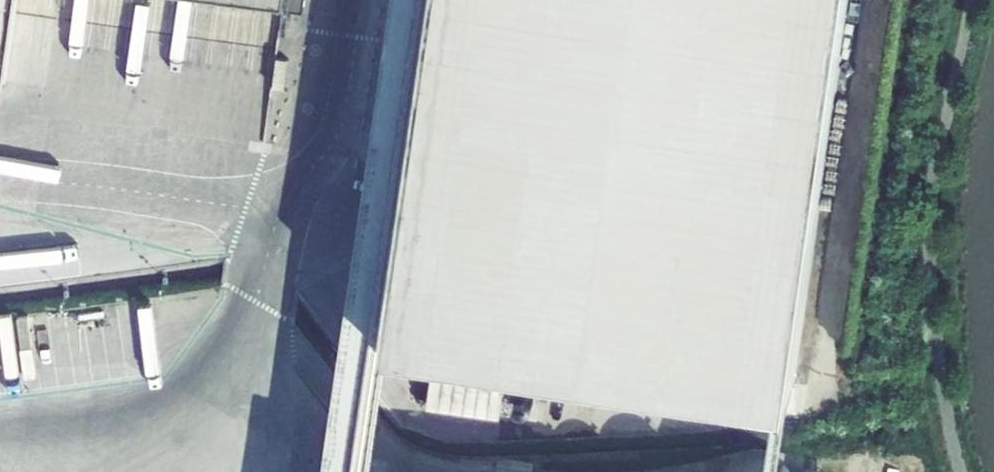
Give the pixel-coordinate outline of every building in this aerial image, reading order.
[(4,80),(15,0),(0,0),(0,79),(4,80)] [(393,323),(795,379),(848,0),(437,0),(393,323)] [(369,59),(382,63),(386,49),(362,42),(358,58),(368,61),(369,59)] [(380,92),(381,83),(370,83),(371,66),(359,66),(358,91),(380,92)] [(134,332),(135,346),(152,345),(149,291),(126,292),(128,320),(118,321),(118,333),(134,332)] [(337,339),(342,303),(317,299),(312,336),(337,339)] [(795,468),(788,456),(778,447),(765,442),(752,441),(739,445),(728,453),(720,464),(717,471),(796,471),(795,468)] [(707,469),(699,461),(687,457),(676,458),(665,464),(659,471),(708,471),(707,469)] [(598,466),(589,462),(579,463),(571,470),(571,471),(602,471),(598,466)]
